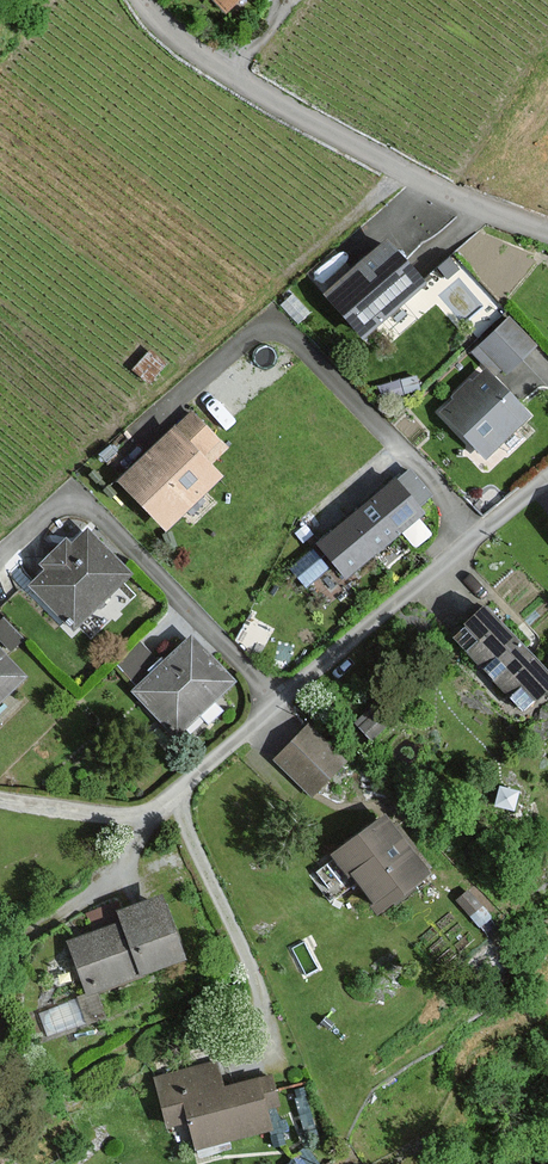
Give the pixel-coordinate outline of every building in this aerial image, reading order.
[(223,13),(238,0),(212,0),(223,13)] [(422,284),(384,240),(321,296),(360,339),(422,284)] [(533,346),(507,320),(482,345),(508,371),(533,346)] [(528,416),(484,371),(441,413),(454,427),(486,458),(528,416)] [(226,449),(190,413),(118,482),(164,530),(219,478),(208,466),(226,449)] [(344,577),(421,513),(395,481),(317,545),(344,577)] [(30,584),(73,629),(129,575),(86,530),(70,545),(65,540),(39,565),(44,570),(30,584)] [(293,561),(324,598),(345,581),(314,544),(293,561)] [(484,607),(463,627),(476,641),(465,651),(521,709),(547,683),(547,675),(484,607)] [(137,636),(116,662),(137,679),(158,654),(137,636)] [(135,688),(173,731),(230,681),(192,638),(135,688)] [(23,678),(0,654),(0,700),(23,678)] [(341,762),(307,727),(277,757),(311,791),(341,762)] [(381,819),(335,855),(379,912),(426,876),(381,819)] [(161,897),(117,913),(121,924),(140,976),(183,960),(161,897)] [(87,995),(140,976),(121,924),(68,942),(87,995)] [(80,995),(43,1005),(50,1032),(88,1021),(80,995)] [(278,1106),(270,1078),(222,1090),(215,1063),(155,1079),(168,1127),(189,1121),(196,1148),(270,1129),(265,1109),(278,1106)]
